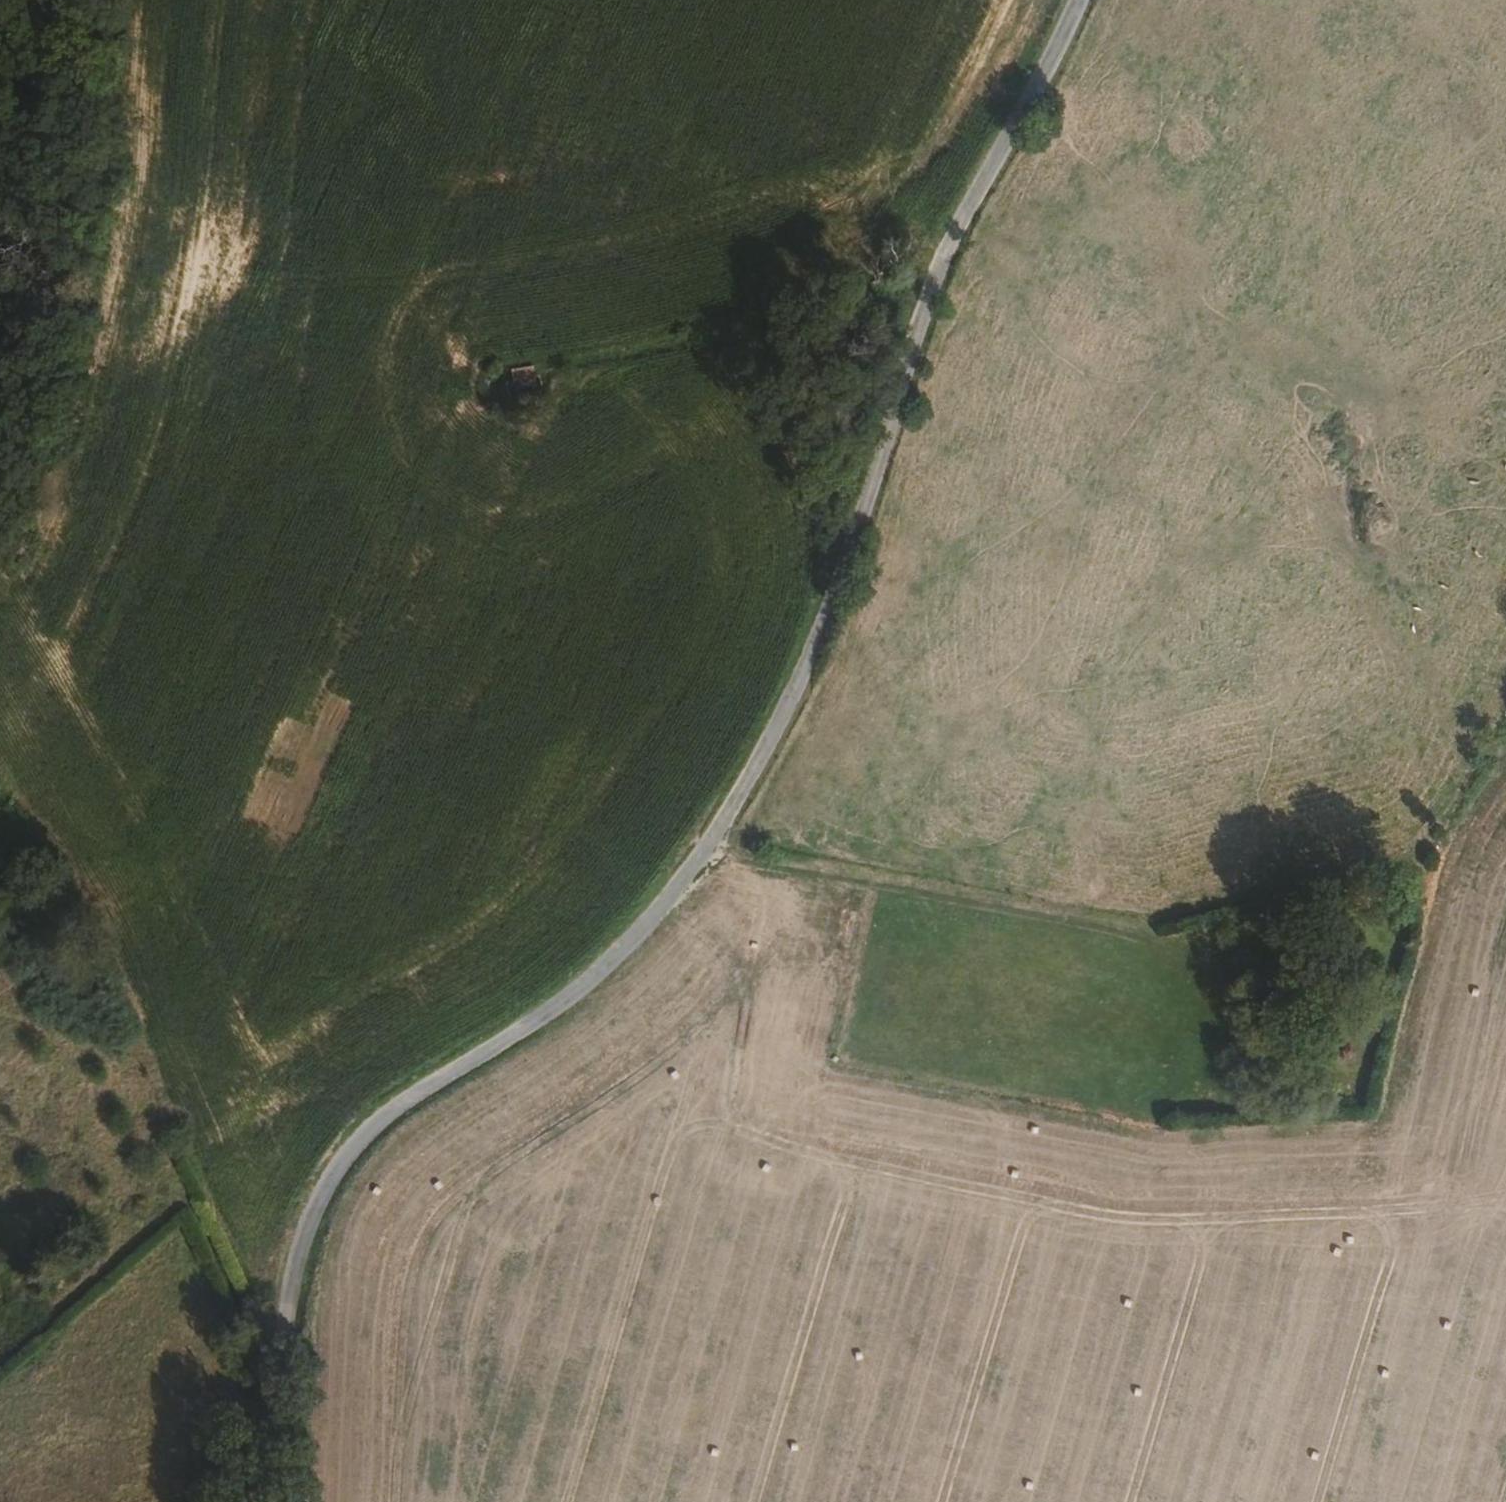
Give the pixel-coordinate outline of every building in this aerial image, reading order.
[(535,383),(531,366),(493,372),(496,390),(535,383)]
